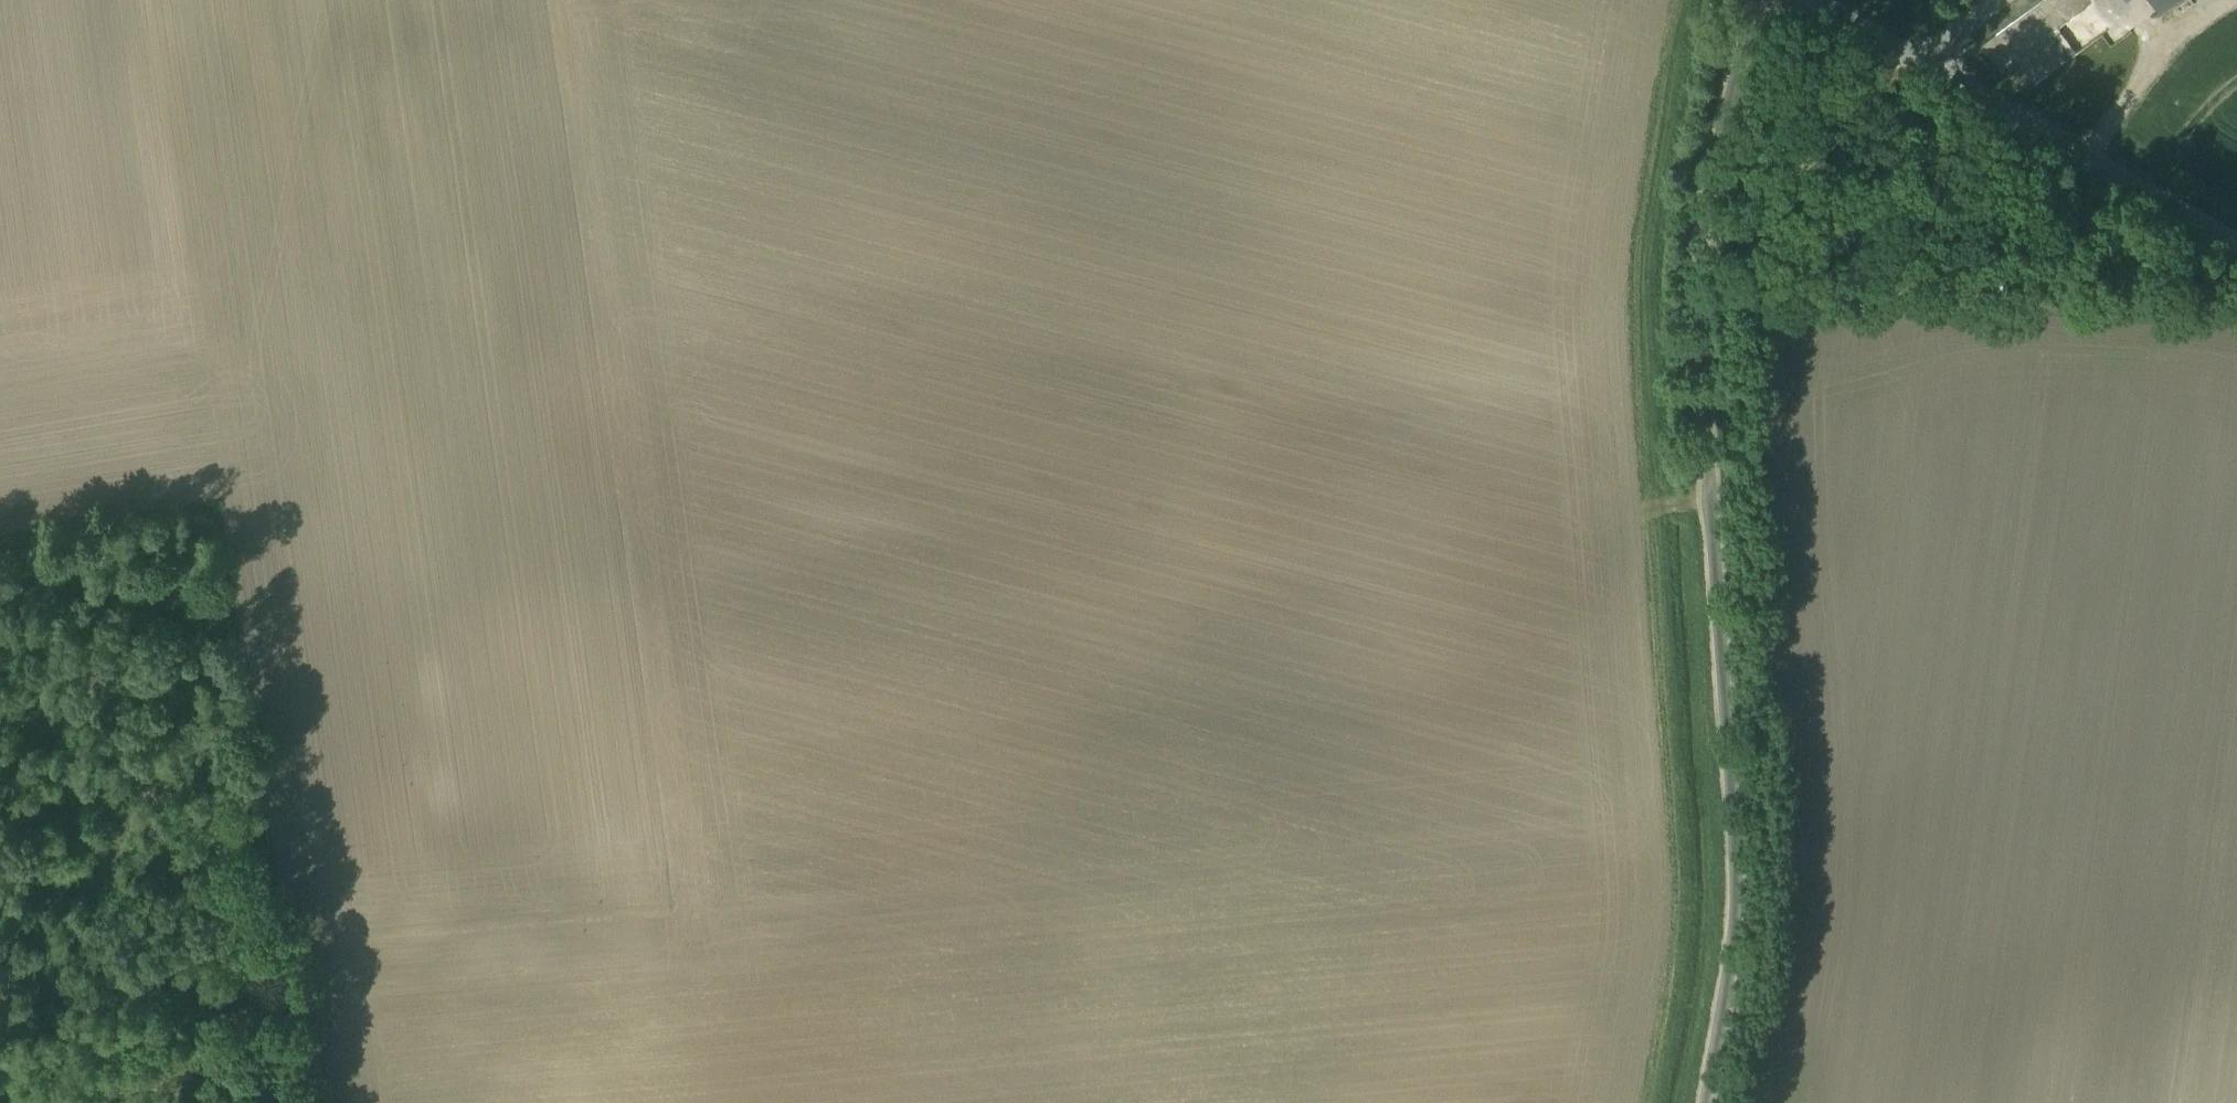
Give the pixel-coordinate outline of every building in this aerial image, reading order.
[(2159,11),(2175,0),(2152,0),(2159,11)]
